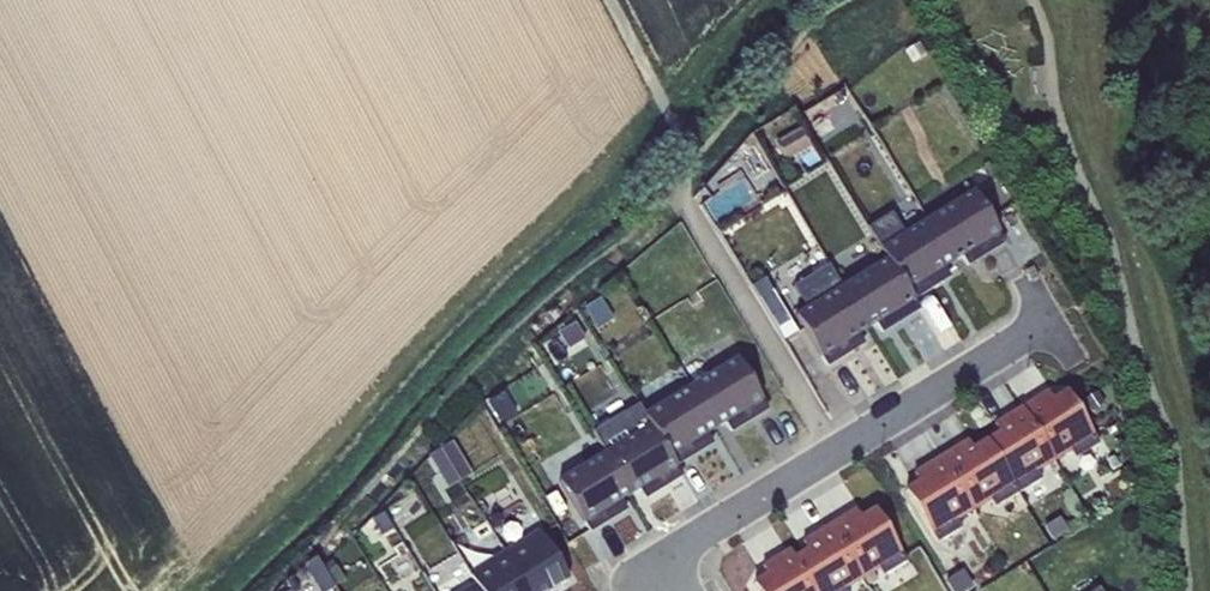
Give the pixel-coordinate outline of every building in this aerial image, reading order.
[(801,128),(774,144),(784,162),(811,147),(801,128)] [(972,192),(926,221),(952,263),(960,258),(966,266),(1003,243),(972,192)] [(868,228),(880,248),(904,234),(891,213),(868,228)] [(952,263),(926,221),(904,234),(880,248),(887,259),(912,299),(948,277),(943,268),(952,263)] [(887,259),(840,288),(866,330),(875,324),(880,333),(918,309),(912,299),(887,259)] [(806,309),(840,288),(827,266),(793,288),(806,309)] [(866,330),(840,288),(806,309),(794,316),(825,366),(862,344),(857,335),(866,330)] [(574,323),(557,334),(568,351),(585,340),(574,323)] [(735,358),(689,386),(715,429),(724,424),(729,432),(766,409),(735,358)] [(715,429),(689,386),(644,414),(675,465),(711,443),(706,434),(715,429)] [(1047,393),(1020,409),(1053,463),(1069,452),(1074,460),(1098,445),(1066,393),(1052,401),(1047,393)] [(504,394),(487,404),(499,424),(516,414),(504,394)] [(591,434),(603,453),(629,496),(638,490),(643,499),(681,475),(675,465),(644,414),(638,405),(591,434)] [(998,434),(985,442),(1017,494),(1041,480),(1037,473),(1053,463),(1020,409),(993,426),(998,434)] [(452,441),(440,448),(461,482),(472,476),(452,441)] [(967,442),(940,458),(973,512),(990,502),(994,508),(1017,494),(985,442),(972,450),(967,442)] [(461,482),(440,448),(428,454),(448,489),(461,482)] [(629,496),(603,453),(557,481),(588,532),(625,510),(620,501),(629,496)] [(973,512),(940,458),(913,474),(919,483),(904,491),(936,544),(961,529),(957,522),(973,512)] [(855,510),(828,527),(861,581),(878,571),(882,578),(906,563),(874,510),(860,519),(855,510)] [(794,559),(814,590),(845,590),(861,581),(828,527),(801,543),(806,551),(794,559)] [(504,553),(526,590),(550,590),(568,580),(538,532),(504,553)] [(794,559),(789,551),(761,567),(766,576),(752,584),(756,590),(814,590),(794,559)] [(504,553),(470,574),(476,584),(480,590),(526,590),(504,553)] [(456,558),(436,567),(445,586),(464,578),(456,558)] [(945,581),(951,590),(969,590),(973,588),(962,570),(945,581)] [(314,578),(322,590),(337,590),(325,571),(314,578)]
